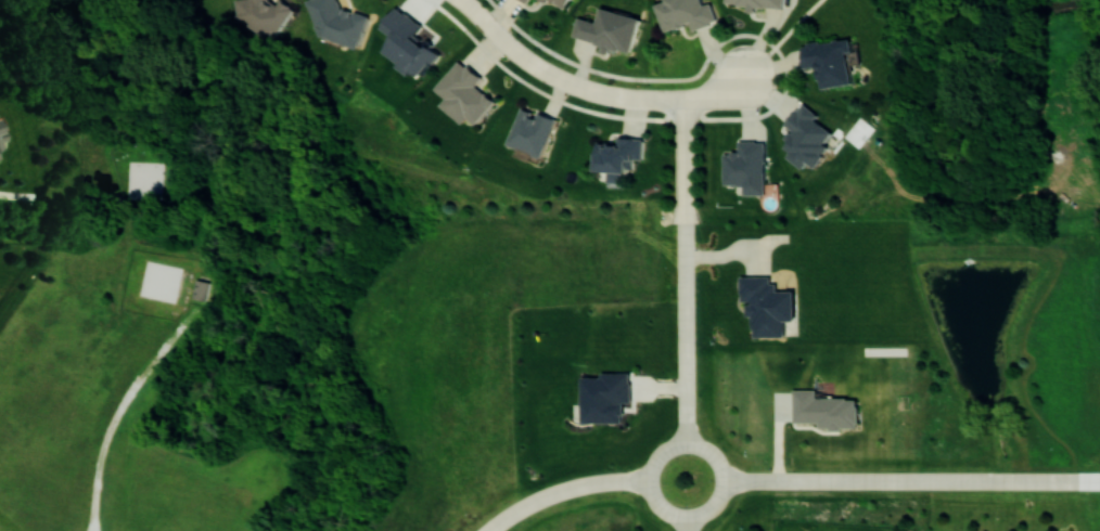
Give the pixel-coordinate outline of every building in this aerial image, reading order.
[(235,21),(265,39),(271,39),(291,7),(281,2),(266,3),(266,0),(233,0),(235,21)] [(336,6),(338,0),(317,0),(306,32),(355,48),(365,16),(336,6)] [(699,5),(698,0),(652,0),(660,31),(690,23),(691,28),(714,22),(709,2),(699,5)] [(781,9),(782,0),(722,0),(722,4),(781,9)] [(637,18),(597,8),(594,22),(576,18),(571,37),(628,52),(637,18)] [(801,67),(818,67),(818,86),(848,85),(847,41),(801,42),(801,67)] [(505,144),(539,157),(554,118),(520,105),(505,144)] [(9,148),(3,116),(0,117),(0,150),(9,148)] [(199,276),(195,298),(209,301),(214,280),(199,276)] [(792,291),(772,291),(772,276),(741,277),(741,316),(751,316),(751,337),(783,337),(783,320),(792,320),(792,291)]
